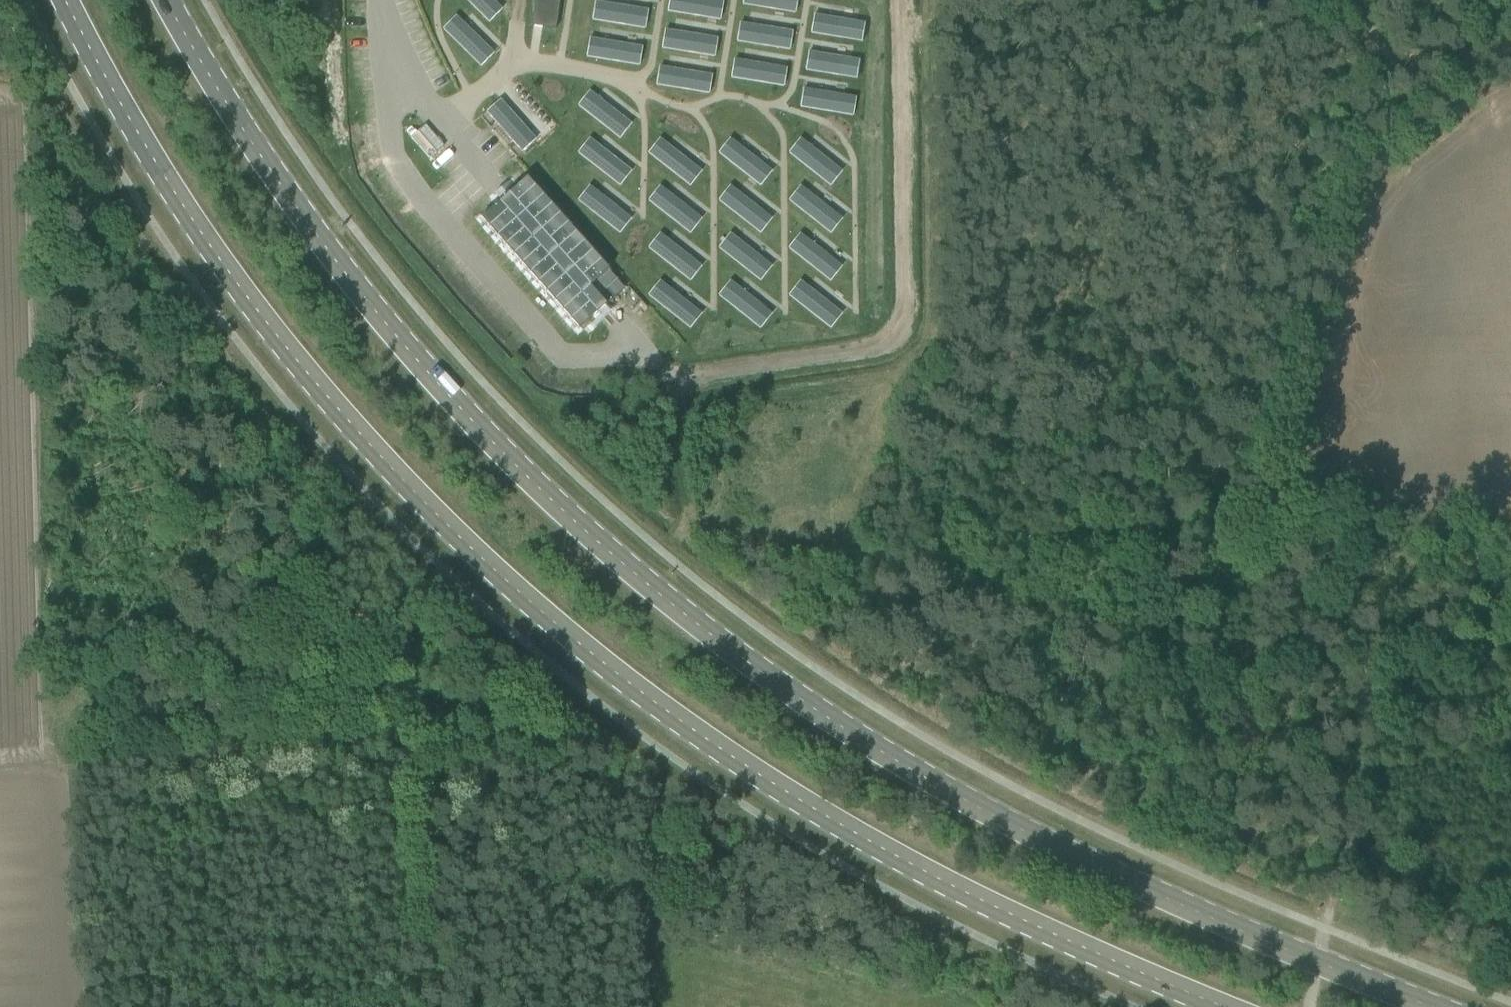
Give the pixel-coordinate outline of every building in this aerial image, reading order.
[(489,26),(503,12),(491,0),(463,0),(489,26)] [(531,26),(556,30),(560,0),(535,0),(531,26)] [(668,15),(722,24),(725,4),(700,0),(670,0),(668,15)] [(742,8),(796,17),(799,0),(744,0),(742,8)] [(595,4),(592,23),(647,32),(650,13),(595,4)] [(814,17),(811,37),(864,46),(867,26),(814,17)] [(457,18),(443,32),(481,70),(495,56),(457,18)] [(740,25),(737,45),(791,54),(794,34),(740,25)] [(665,32),(662,52),(716,60),(719,41),(665,32)] [(590,41),(587,60),(641,69),(644,50),(590,41)] [(809,55),(805,74),(859,83),(862,63),(809,55)] [(734,61),(731,81),(785,91),(788,71),(734,61)] [(660,69),(657,89),(711,98),(714,77),(660,69)] [(803,92),(800,111),(854,119),(857,101),(803,92)] [(591,94),(579,109),(621,143),(633,127),(591,94)] [(501,102),(487,114),(522,155),(536,143),(501,102)] [(411,135),(427,154),(441,143),(424,123),(411,135)] [(590,140),(578,155),(621,190),(633,175),(590,140)] [(661,141),(648,156),(691,189),(703,174),(661,141)] [(730,141),(719,156),(761,189),(773,174),(730,141)] [(801,141),(789,156),(831,190),(843,175),(801,141)] [(731,187),(718,203),(760,237),(773,222),(731,187)] [(590,188),(578,203),(621,237),(633,222),(590,188)] [(660,188),(648,204),(691,237),(703,221),(660,188)] [(802,189),(790,205),(831,237),(844,222),(802,189)] [(660,235),(648,250),(691,284),(703,270),(660,235)] [(730,236),(719,251),(761,285),(773,269),(730,236)] [(800,237),(789,252),(833,285),(844,270),(800,237)] [(660,283),(649,299),(692,332),(704,316),(660,283)] [(730,283),(719,298),(762,332),(774,317),(730,283)] [(801,284),(789,300),(831,332),(843,317),(801,284)]
